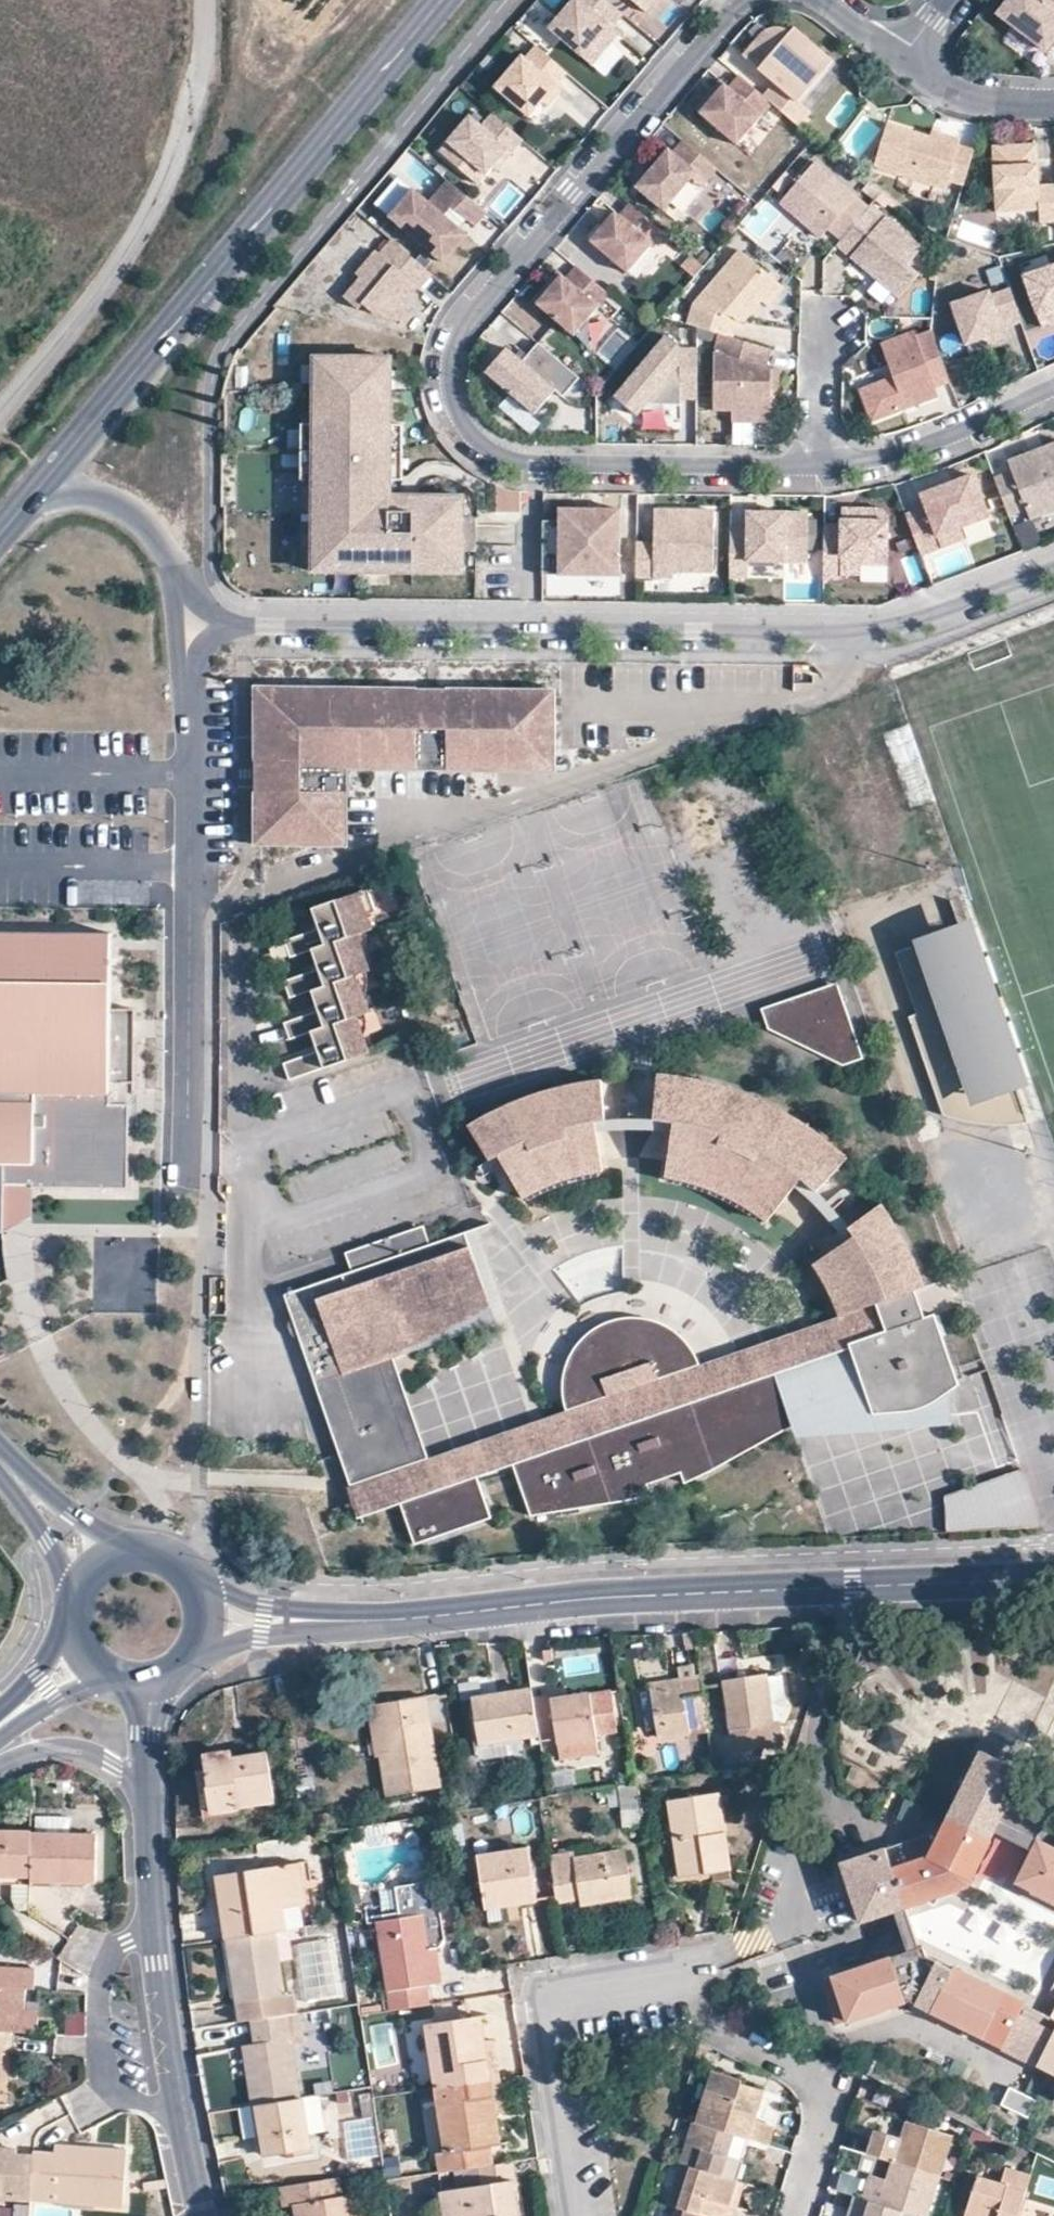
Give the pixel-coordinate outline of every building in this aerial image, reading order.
[(613,29),(623,17),(604,0),(574,0),(548,31),(592,68),(620,35),(613,29)] [(659,0),(631,0),(647,14),(659,0)] [(1053,41),(1053,0),(1009,0),(999,14),(1047,50),(1053,41)] [(834,61),(794,28),(790,33),(784,31),(779,29),(774,30),(768,32),(764,36),(745,59),(775,83),(764,97),(773,105),(800,127),(812,113),(800,102),(834,61)] [(557,88),(568,76),(536,49),(526,62),(523,59),(496,91),(530,120),(557,88)] [(739,147),(773,105),(764,97),(739,76),(729,89),(725,85),(700,115),(739,147)] [(700,115),(725,85),(720,82),(696,111),(700,115)] [(537,125),(563,93),(557,88),(530,120),(537,125)] [(493,170),(508,153),(512,156),(523,143),(492,117),(482,130),(470,120),(440,156),(478,188),(493,170)] [(964,185),(975,150),(959,145),(926,135),(888,123),(875,164),(880,169),(946,189),(949,180),(964,185)] [(961,139),(928,129),(926,135),(959,145),(961,139)] [(718,171),(684,142),(673,155),(669,151),(637,189),(665,213),(696,176),(707,184),(718,171)] [(1053,220),(1053,183),(1041,184),(1038,143),(994,146),(999,211),(1041,208),(1042,221),(1044,221),(1053,220)] [(497,174),(512,156),(508,153),(493,170),(497,174)] [(871,206),(817,160),(782,201),(818,232),(823,226),(827,229),(830,226),(843,237),(844,238),(871,206)] [(793,177),(785,170),(773,185),(780,192),(793,177)] [(443,269),(466,241),(458,235),(443,222),(451,213),(466,225),(474,232),(487,217),(450,185),(429,209),(413,196),(390,224),(443,269)] [(924,244),(878,206),(874,202),(871,206),(844,238),(839,244),(900,295),(920,271),(909,261),(924,244)] [(629,276),(664,234),(630,206),(620,218),(616,214),(591,243),(629,276)] [(458,235),(466,225),(451,213),(443,222),(458,235)] [(827,229),(823,226),(818,232),(822,235),(827,229)] [(433,278),(391,244),(379,257),(376,255),(356,278),(362,283),(346,303),(360,315),(364,309),(376,319),(398,324),(410,312),(404,307),(417,291),(420,293),(433,278)] [(743,249),(695,302),(689,322),(721,331),(735,335),(740,319),(745,320),(764,301),(770,307),(786,288),(743,249)] [(703,267),(690,256),(681,266),(694,277),(703,267)] [(1027,277),(1045,329),(1053,325),(1053,267),(1027,277)] [(575,338),(610,297),(576,268),(566,281),(562,277),(537,306),(575,338)] [(1012,290),(993,297),(991,292),(954,306),(969,346),(989,339),(1006,333),(1004,329),(1024,322),(1012,290)] [(716,351),(715,408),(740,408),(772,408),(772,367),(767,366),(773,347),(735,335),(721,331),(716,351)] [(916,332),(883,344),(895,378),(862,390),(874,422),(940,398),(937,389),(952,383),(934,332),(918,337),(916,332)] [(1008,339),(1006,333),(989,339),(991,345),(1008,339)] [(616,396),(639,415),(648,403),(683,404),(683,398),(699,398),(699,347),(683,347),(668,335),(616,396)] [(563,395),(579,377),(538,342),(523,360),(508,346),(487,371),(535,412),(555,389),(563,395)] [(387,359),(311,360),(311,427),(312,482),(312,548),(323,548),(323,573),(462,572),(462,544),(456,544),(456,523),(462,523),(461,494),(412,495),(412,511),(388,512),(388,495),(388,480),(387,425),(387,359)] [(772,408),(740,408),(740,419),(772,419),(772,408)] [(751,443),(750,423),(732,424),(733,444),(751,443)] [(400,425),(387,425),(388,480),(401,479),(400,425)] [(312,482),(311,427),(299,427),(299,482),(312,482)] [(1053,509),(1053,443),(1047,445),(1049,450),(1036,455),(1034,450),(1012,459),(1016,469),(998,476),(1013,513),(1031,507),(1035,517),(1037,516),(1053,509)] [(1036,455),(1049,450),(1047,445),(1034,450),(1036,455)] [(924,552),(968,536),(964,525),(992,514),(976,472),(924,492),(929,504),(909,512),(924,552)] [(500,490),(497,488),(497,513),(521,513),(521,493),(507,492),(500,490)] [(412,495),(388,495),(388,512),(412,511),(412,495)] [(846,572),(865,572),(866,562),(892,562),(892,511),(887,506),(858,506),(858,518),(845,518),(844,522),(827,522),(827,576),(846,576),(846,572)] [(676,571),(715,571),(716,509),(656,509),(656,542),(639,542),(638,576),(676,576),(676,571)] [(544,522),(544,576),(620,577),(620,510),(602,510),(602,523),(587,523),(587,510),(575,510),(575,523),(544,522)] [(602,510),(587,510),(587,523),(602,523),(602,510)] [(751,560),(810,561),(810,511),(750,510),(750,527),(733,527),(732,576),(751,576),(751,560)] [(1019,523),(1029,549),(1047,542),(1037,516),(1035,517),(1019,523)] [(323,548),(312,548),(313,573),(323,573),(323,548)] [(413,694),(253,692),(252,761),(413,763),(413,694)] [(443,694),(413,694),(413,763),(412,770),(442,771),(442,763),(443,694)] [(550,696),(443,694),(442,763),(549,764),(550,696)] [(413,763),(252,761),(252,769),(336,770),(344,770),(412,770),(413,763)] [(549,764),(442,763),(442,771),(520,772),(549,772),(549,764)] [(336,770),(252,769),(251,797),(257,797),(336,798),(336,770)] [(336,798),(335,851),(343,851),(344,770),(336,770),(336,798)] [(336,798),(257,797),(256,849),(335,851),(336,798)] [(311,905),(320,930),(285,943),(291,960),(313,952),(320,971),(285,983),(291,1000),(313,993),(320,1012),(285,1024),(291,1042),(313,1034),(320,1053),(285,1065),(291,1082),(371,1054),(364,1036),(359,1038),(353,1020),(371,1014),(365,997),(360,998),(353,979),(371,973),(365,955),(360,957),(353,939),(373,932),(367,916),(376,914),(366,886),(311,905)] [(0,922),(0,1244),(3,1242),(3,1231),(32,1218),(32,1198),(138,1199),(140,1088),(145,1088),(146,998),(122,997),(122,923),(0,922)] [(986,990),(964,929),(893,954),(896,962),(915,1015),(907,1018),(915,1041),(923,1038),(948,1109),(956,1106),(959,1112),(974,1118),(1007,1107),(1008,1109),(1026,1102),(1021,1090),(1019,1084),(994,1013),(986,990)] [(836,984),(821,989),(826,1003),(840,998),(836,984)] [(826,1003),(821,989),(760,1012),(767,1032),(842,1067),(863,1060),(840,998),(826,1003)] [(800,1180),(815,1193),(842,1164),(829,1153),(816,1142),(819,1138),(795,1122),(775,1110),(754,1101),(730,1092),(708,1085),(687,1081),(686,1086),(671,1083),(654,1082),(651,1121),(671,1123),(669,1135),(662,1179),(677,1182),(694,1187),(712,1193),(731,1202),(748,1212),(764,1224),(792,1189),(800,1180)] [(593,1123),(603,1122),(598,1083),(591,1084),(575,1086),(555,1090),(533,1097),(518,1103),(500,1110),(488,1116),(475,1123),(465,1129),(486,1162),(495,1158),(520,1202),(532,1195),(541,1191),(551,1187),(563,1183),(574,1179),(588,1176),(600,1174),(594,1135),(593,1123)] [(613,1121),(603,1122),(593,1123),(594,1135),(603,1134),(615,1133),(629,1132),(640,1133),(655,1134),(669,1135),(671,1123),(651,1121),(642,1121),(626,1121),(613,1121)] [(826,1204),(815,1193),(800,1180),(792,1189),(804,1200),(816,1210),(825,1221),(834,1232),(842,1243),(852,1236),(847,1228),(837,1217),(826,1204)] [(837,1318),(923,1289),(917,1273),(907,1251),(892,1224),(878,1205),(847,1228),(852,1236),(842,1243),(810,1265),(818,1277),(826,1292),(832,1305),(837,1318)] [(284,1297),(351,1488),(414,1465),(379,1364),(392,1359),(490,1310),(464,1235),(429,1247),(422,1228),(344,1255),(351,1274),(284,1297)] [(360,1515),(398,1501),(475,1475),(510,1462),(932,1316),(923,1289),(837,1318),(697,1367),(565,1413),(414,1465),(351,1488),(360,1515)] [(932,1316),(510,1462),(530,1518),(624,1503),(649,1497),(646,1487),(679,1475),(683,1485),(706,1475),(790,1428),(787,1419),(863,1393),(871,1416),(900,1414),(910,1413),(917,1411),(924,1408),(935,1402),(957,1386),(932,1316)] [(565,1413),(697,1367),(693,1356),(685,1346),(677,1337),(667,1330),(656,1325),(642,1321),(627,1320),(613,1323),(600,1327),(589,1334),(579,1343),(571,1355),(565,1367),(561,1382),(562,1399),(565,1413)] [(1021,1470),(956,1493),(958,1532),(1041,1528),(1021,1470)] [(475,1475),(398,1501),(414,1547),(491,1520),(475,1475)] [(768,1682),(767,1674),(723,1682),(731,1730),(782,1722),(787,1708),(782,1679),(768,1682)] [(683,1688),(652,1693),(659,1737),(709,1729),(702,1678),(682,1681),(683,1688)] [(651,1686),(652,1693),(683,1688),(682,1681),(651,1686)] [(480,1742),(513,1737),(538,1734),(533,1700),(532,1691),(473,1700),(480,1742)] [(615,1692),(590,1696),(598,1735),(622,1730),(615,1692)] [(533,1700),(538,1734),(538,1738),(557,1735),(558,1741),(598,1735),(590,1696),(569,1699),(568,1694),(533,1700)] [(392,1755),(382,1756),(389,1797),(440,1788),(434,1748),(455,1744),(447,1696),(427,1700),(426,1698),(384,1705),(392,1754),(392,1755)] [(804,1731),(819,1736),(828,1704),(813,1700),(804,1731)] [(377,1756),(382,1756),(392,1755),(392,1754),(384,1705),(370,1708),(377,1756)] [(735,1753),(786,1744),(782,1722),(731,1730),(735,1753)] [(598,1735),(558,1741),(561,1759),(601,1752),(598,1735)] [(515,1747),(513,1737),(480,1742),(475,1743),(476,1752),(515,1747)] [(911,2003),(1053,2074),(1053,2017),(950,1965),(949,1969),(932,1961),(903,1946),(895,1949),(883,1914),(969,1885),(979,1865),(1008,1879),(1053,1902),(1053,1845),(1031,1833),(1001,1817),(1025,1768),(978,1745),(938,1825),(886,1842),(834,1859),(814,1866),(835,1931),(856,1923),(868,1919),(880,1954),(826,1971),(827,1974),(816,1977),(831,2022),(841,2019),(842,2021),(903,2001),(905,2000),(911,2003)] [(204,1755),(206,1766),(233,1763),(233,1760),(232,1752),(204,1755)] [(233,1763),(206,1766),(209,1789),(208,1791),(212,1812),(240,1809),(241,1805),(275,1800),(268,1755),(233,1760),(233,1763)] [(679,1836),(674,1838),(680,1878),(731,1871),(718,1794),(674,1801),(679,1836)] [(669,1802),(674,1838),(679,1836),(674,1801),(669,1802)] [(626,1828),(641,1825),(638,1804),(623,1806),(626,1828)] [(39,1817),(39,1834),(73,1836),(74,1818),(39,1817)] [(13,1886),(31,1886),(32,1881),(33,1834),(33,1830),(0,1830),(0,1876),(13,1877),(13,1886)] [(33,1834),(32,1881),(97,1883),(98,1836),(73,1836),(39,1834),(33,1834)] [(485,1909),(537,1902),(528,1851),(479,1857),(485,1909)] [(581,1906),(632,1896),(625,1854),(575,1861),(574,1855),(550,1859),(556,1902),(579,1899),(581,1906)] [(217,1877),(228,1939),(287,1931),(284,1909),(304,1906),(298,1866),(217,1877)] [(13,1886),(13,1877),(0,1876),(0,1886),(13,1886)] [(13,1912),(31,1913),(31,1886),(13,1886),(13,1912)] [(430,1915),(421,1917),(422,1918),(432,1986),(441,1985),(430,1915)] [(421,1917),(380,1923),(392,2010),(429,2005),(426,1988),(432,1986),(421,1917)] [(240,1982),(235,1983),(237,1999),(240,2021),(251,2019),(289,2014),(298,2012),(294,1994),(286,1995),(280,1962),(294,1960),(291,1939),(304,1937),(303,1928),(287,1931),(228,1939),(232,1966),(239,1966),(240,1982)] [(228,1939),(223,1940),(232,2000),(237,1999),(235,1983),(240,1982),(239,1966),(232,1966),(228,1939)] [(27,2011),(17,2011),(18,1989),(28,1990),(34,1990),(36,1970),(0,1968),(0,2033),(8,2033),(16,2034),(16,2031),(39,2032),(40,2012),(27,2011)] [(27,2011),(28,1990),(18,1989),(17,2011),(27,2011)] [(483,2042),(483,2041),(479,2016),(460,2019),(459,2013),(434,2016),(435,2023),(426,2025),(437,2089),(489,2081),(489,2077),(483,2042)] [(260,2104),(302,2097),(289,2014),(251,2019),(254,2045),(245,2046),(254,2104),(260,2104)] [(493,2041),(483,2041),(483,2042),(489,2077),(489,2081),(499,2079),(499,2077),(493,2041)] [(748,2142),(763,2146),(767,2147),(772,2130),(751,2124),(760,2091),(740,2085),(740,2080),(710,2072),(695,2126),(748,2142)] [(499,2079),(489,2081),(490,2083),(495,2118),(495,2122),(505,2120),(505,2117),(499,2080),(499,2079)] [(490,2083),(489,2081),(437,2089),(447,2153),(438,2154),(441,2175),(455,2172),(494,2167),(490,2146),(499,2145),(495,2122),(495,2118),(490,2083)] [(309,2150),(302,2097),(260,2104),(264,2135),(267,2156),(309,2150)] [(1007,2120),(1026,2127),(1033,2108),(1015,2101),(1007,2120)] [(254,2104),(241,2106),(246,2138),(264,2135),(260,2104),(254,2104)] [(863,2155),(892,2164),(937,2178),(949,2137),(904,2123),(899,2138),(871,2130),(863,2155)] [(741,2166),(748,2142),(695,2126),(688,2124),(675,2165),(676,2165),(677,2165),(688,2169),(689,2169),(732,2182),(734,2182),(736,2183),(742,2185),(760,2190),(765,2173),(756,2170),(741,2166)] [(756,2168),(763,2146),(748,2142),(741,2166),(756,2170),(756,2168)] [(100,2198),(100,2207),(124,2208),(129,2153),(57,2148),(56,2155),(35,2153),(34,2160),(30,2202),(55,2204),(55,2196),(100,2198)] [(30,2202),(34,2160),(18,2159),(18,2153),(0,2152),(0,2200),(30,2202)] [(462,2215),(519,2215),(511,2164),(494,2167),(455,2172),(458,2187),(481,2183),(482,2188),(459,2192),(462,2215)] [(878,2205),(896,2211),(912,2215),(926,2215),(937,2178),(892,2164),(886,2181),(879,2204),(878,2205)] [(676,2165),(670,2189),(682,2192),(689,2169),(688,2169),(677,2165),(676,2165)] [(689,2169),(682,2192),(670,2189),(665,2206),(672,2208),(683,2211),(699,2215),(734,2215),(737,2207),(727,2205),(728,2203),(732,2182),(689,2169)] [(1027,2182),(1002,2175),(997,2190),(973,2184),(964,2215),(1017,2215),(1027,2182)] [(360,2194),(342,2196),(340,2177),(281,2187),(283,2206),(295,2204),(296,2215),(363,2215),(360,2194)] [(862,2200),(878,2205),(879,2204),(886,2181),(870,2177),(869,2177),(862,2200)] [(728,2203),(727,2205),(737,2207),(742,2186),(742,2185),(736,2183),(734,2182),(732,2182),(728,2203)] [(459,2192),(444,2194),(446,2215),(462,2215),(459,2192)] [(55,2204),(100,2207),(100,2198),(55,2196),(55,2204)] [(862,2200),(853,2197),(847,2215),(895,2215),(896,2211),(878,2205),(862,2200)] [(15,2215),(30,2215),(29,2204),(14,2205),(15,2215)] [(669,2215),(682,2215),(683,2211),(672,2208),(669,2215)]
